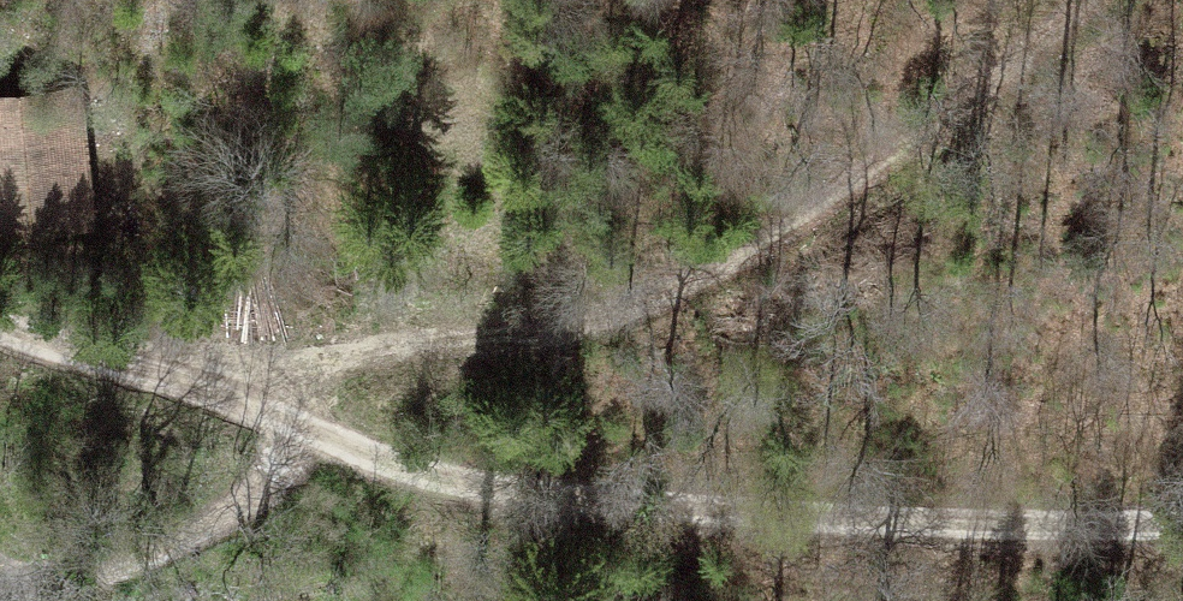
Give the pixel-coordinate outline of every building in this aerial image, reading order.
[(81,218),(69,95),(0,101),(0,226),(81,218)]
